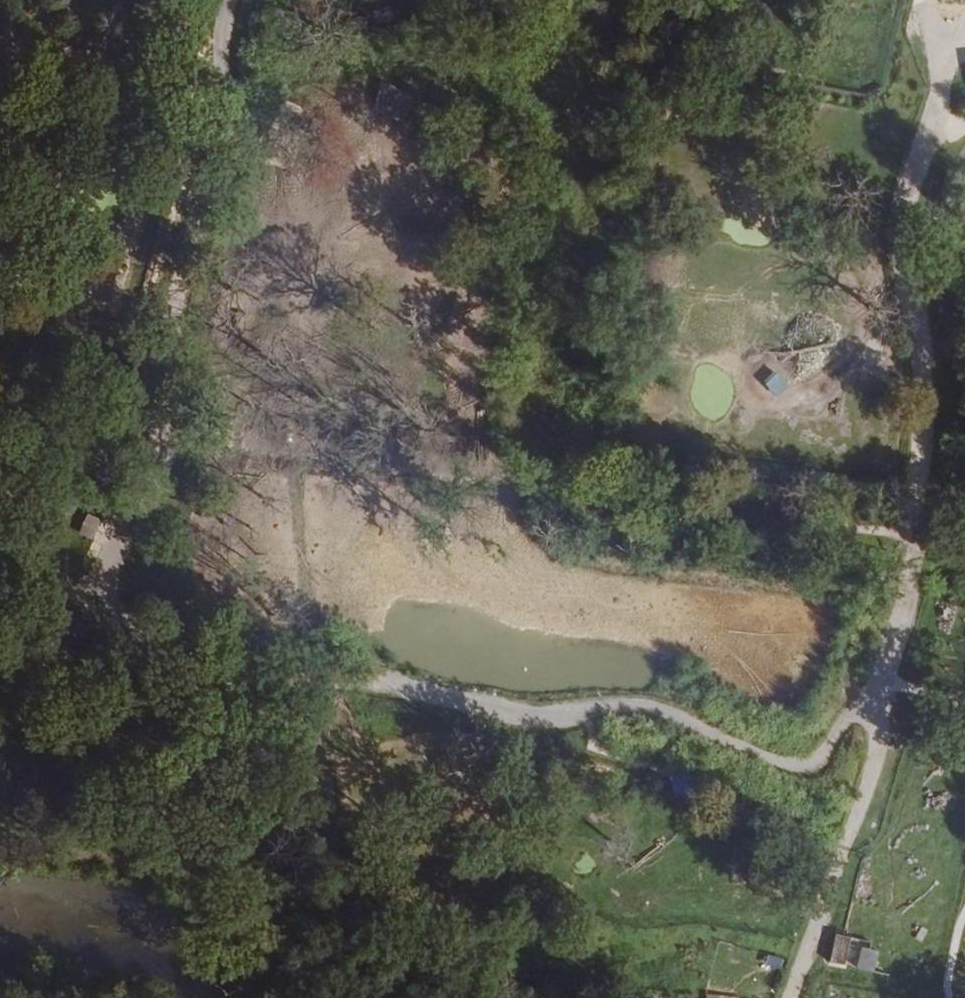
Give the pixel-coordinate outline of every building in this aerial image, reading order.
[(417,123),(422,95),(380,87),(374,114),(417,123)] [(837,932),(831,960),(845,963),(851,936),(837,932)] [(874,971),(880,949),(862,944),(856,966),(874,971)]
